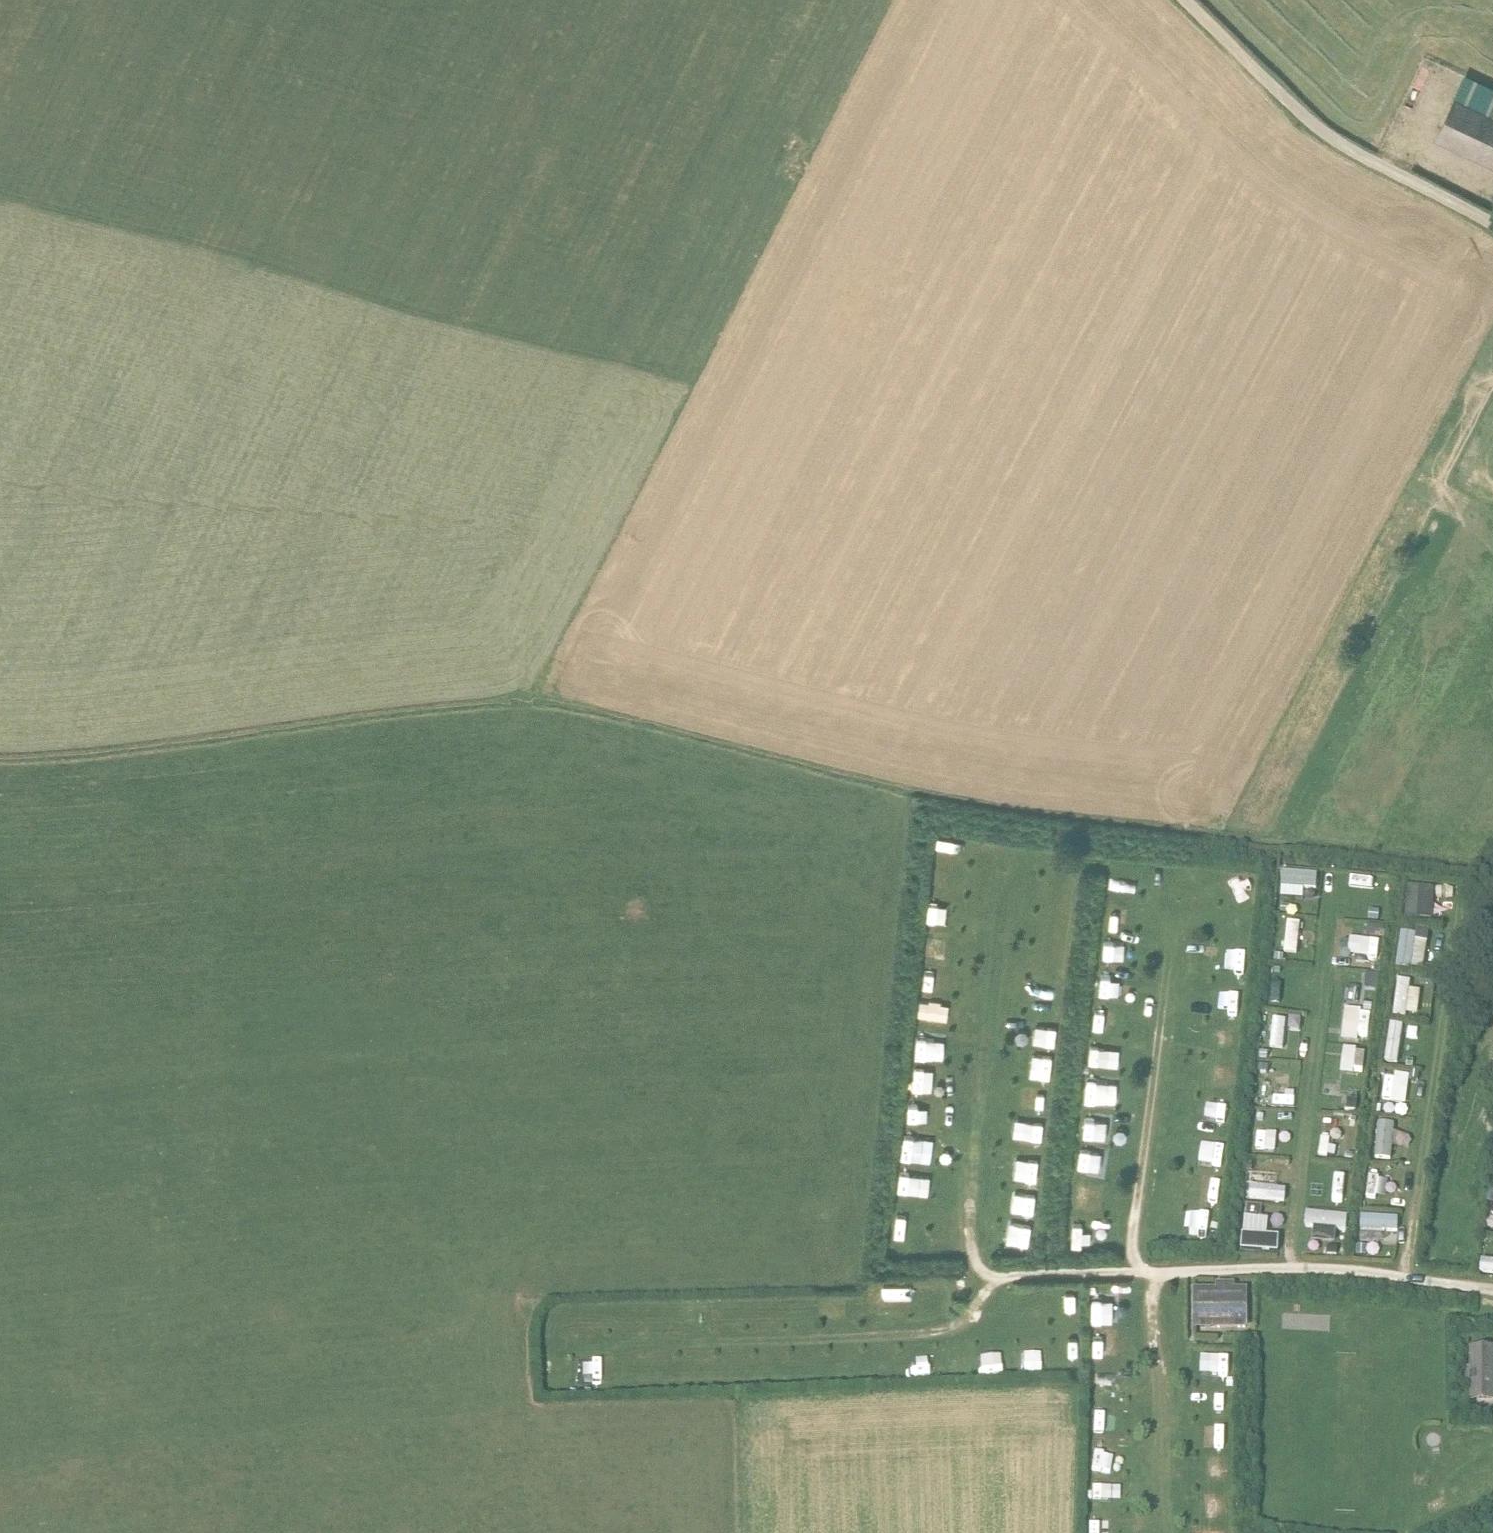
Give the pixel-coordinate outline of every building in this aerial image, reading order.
[(1439,138),(1492,164),(1492,115),(1456,98),(1439,138)] [(1284,896),(1307,897),(1307,887),(1320,888),(1320,872),(1285,871),(1284,896)] [(1436,920),(1437,886),(1409,885),(1408,919),(1436,920)] [(1290,913),(1291,905),(1282,904),(1281,912),(1290,913)] [(1371,909),(1369,919),(1379,921),(1380,910),(1371,909)] [(1287,952),(1300,953),(1305,921),(1291,920),(1287,952)] [(1369,924),(1367,934),(1381,936),(1382,926),(1369,924)] [(1418,928),(1416,940),(1428,942),(1430,930),(1418,928)] [(1359,957),(1381,959),(1382,937),(1360,935),(1359,957)] [(1283,962),(1284,954),(1276,954),(1275,961),(1283,962)] [(1427,966),(1426,973),(1434,974),(1435,967),(1427,966)] [(1377,990),(1378,974),(1366,973),(1364,989),(1377,990)] [(1423,976),(1422,984),(1432,985),(1433,978),(1423,976)] [(1422,988),(1412,988),(1413,978),(1399,978),(1397,1014),(1421,1015),(1422,988)] [(1371,1037),(1372,1008),(1346,1007),(1345,1036),(1371,1037)] [(1117,1027),(1117,1009),(1099,1009),(1099,1027),(1117,1027)] [(1035,1033),(1055,1036),(1057,1020),(1037,1017),(1035,1033)] [(1285,1047),(1288,1019),(1277,1018),(1274,1046),(1285,1047)] [(1389,1061),(1402,1062),(1405,1023),(1391,1022),(1389,1061)] [(919,1032),(917,1056),(944,1058),(946,1035),(919,1032)] [(1094,1044),(1094,1062),(1122,1063),(1123,1045),(1094,1044)] [(1346,1045),(1344,1070),(1365,1071),(1367,1047),(1346,1045)] [(1053,1074),(1056,1059),(1034,1055),(1031,1070),(1053,1074)] [(911,1090),(934,1094),(938,1070),(915,1066),(911,1090)] [(1387,1072),(1386,1100),(1409,1101),(1411,1073),(1387,1072)] [(1091,1082),(1090,1101),(1112,1102),(1113,1083),(1091,1082)] [(1357,1111),(1358,1099),(1348,1098),(1347,1110),(1357,1111)] [(928,1119),(928,1103),(909,1102),(908,1118),(928,1119)] [(1020,1116),(1018,1140),(1041,1142),(1044,1118),(1020,1116)] [(1085,1136),(1106,1138),(1108,1118),(1087,1116),(1085,1136)] [(1377,1147),(1396,1148),(1398,1128),(1378,1127),(1377,1147)] [(1260,1128),(1259,1148),(1278,1148),(1279,1129),(1260,1128)] [(923,1157),(926,1138),(907,1136),(904,1154),(923,1157)] [(1017,1178),(1039,1180),(1042,1159),(1020,1156),(1017,1178)] [(902,1172),(901,1192),(929,1193),(930,1173),(902,1172)] [(1324,1191),(1344,1195),(1348,1177),(1328,1173),(1324,1191)] [(1254,1195),(1276,1195),(1276,1180),(1255,1180),(1254,1195)] [(1015,1211),(1037,1211),(1037,1192),(1015,1191),(1015,1211)] [(1263,1207),(1248,1205),(1246,1218),(1261,1220),(1263,1207)] [(1213,1234),(1213,1213),(1193,1212),(1193,1233),(1213,1234)] [(1362,1240),(1400,1240),(1401,1214),(1363,1213),(1362,1240)] [(1012,1222),(1011,1244),(1032,1245),(1033,1223),(1012,1222)] [(1314,1228),(1313,1243),(1335,1244),(1336,1230),(1314,1228)] [(1357,1246),(1357,1255),(1367,1256),(1368,1246),(1357,1246)] [(1492,1271),(1492,1259),(1485,1258),(1483,1270),(1492,1271)] [(1246,1290),(1196,1290),(1196,1326),(1216,1327),(1246,1326),(1246,1290)] [(885,1308),(895,1308),(894,1292),(872,1293),(872,1309),(885,1308)] [(1095,1299),(1095,1316),(1116,1317),(1117,1300),(1095,1299)] [(1113,1353),(1114,1334),(1094,1333),(1094,1352),(1113,1353)] [(1469,1345),(1469,1368),(1465,1367),(1465,1382),(1469,1382),(1469,1401),(1492,1401),(1492,1346),(1469,1345)] [(1045,1348),(1027,1351),(1030,1371),(1048,1368),(1045,1348)] [(1009,1375),(1008,1354),(985,1355),(986,1376),(1009,1375)] [(580,1368),(581,1380),(609,1377),(607,1355),(587,1357),(588,1367),(580,1368)] [(1109,1470),(1110,1452),(1094,1451),(1093,1469),(1109,1470)] [(1114,1522),(1093,1521),(1093,1532),(1113,1532),(1114,1522)]
